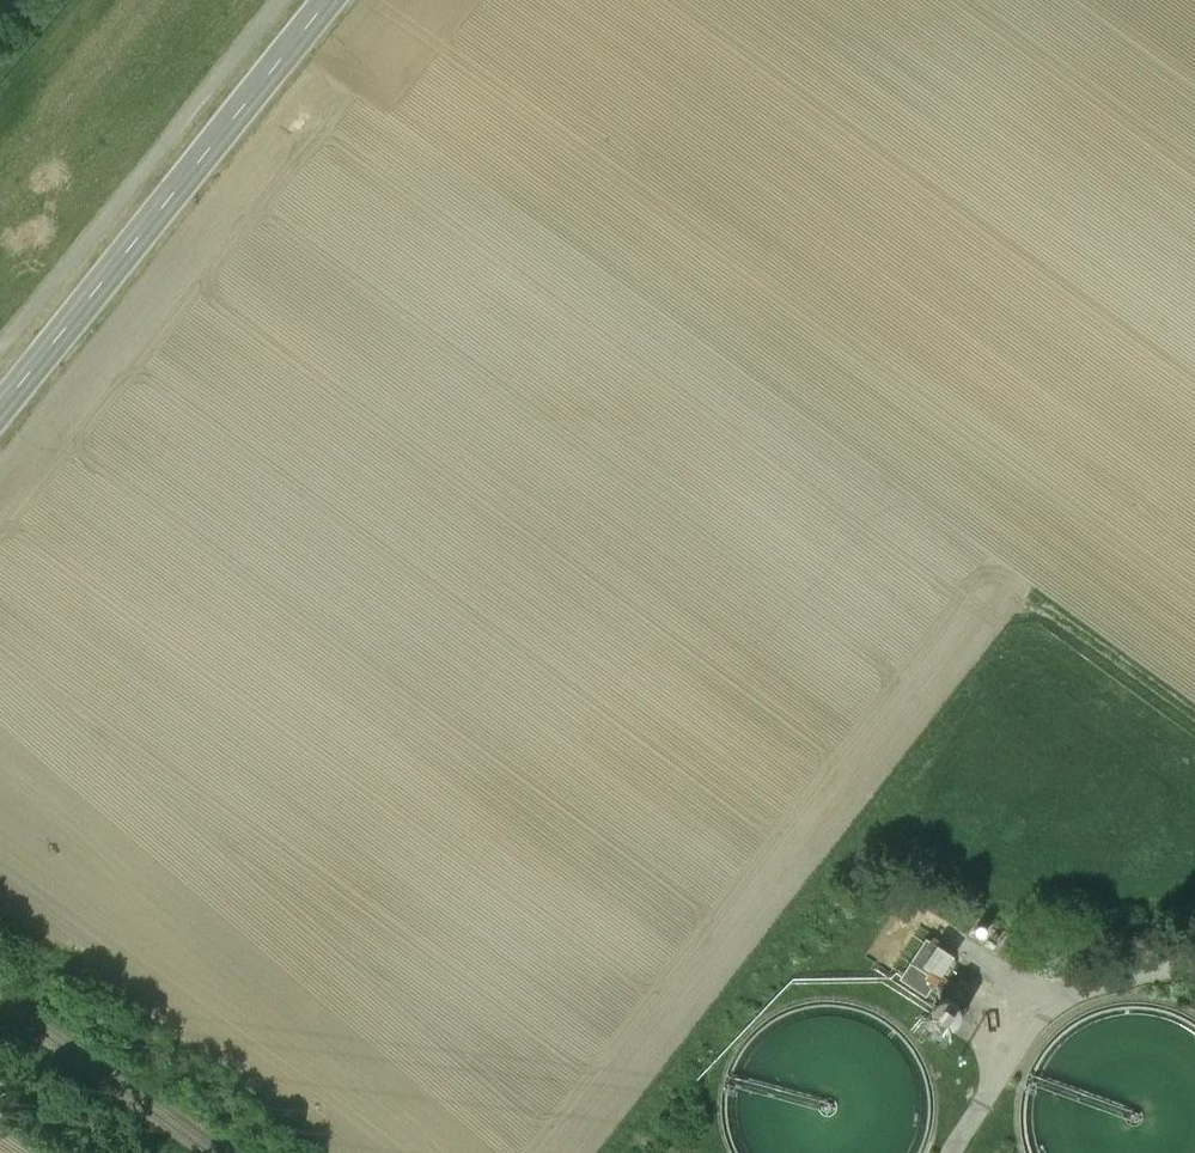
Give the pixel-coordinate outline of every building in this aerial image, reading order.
[(924,994),(948,950),(923,936),(899,980),(924,994)] [(940,1036),(962,1010),(942,993),(920,1019),(940,1036)]
